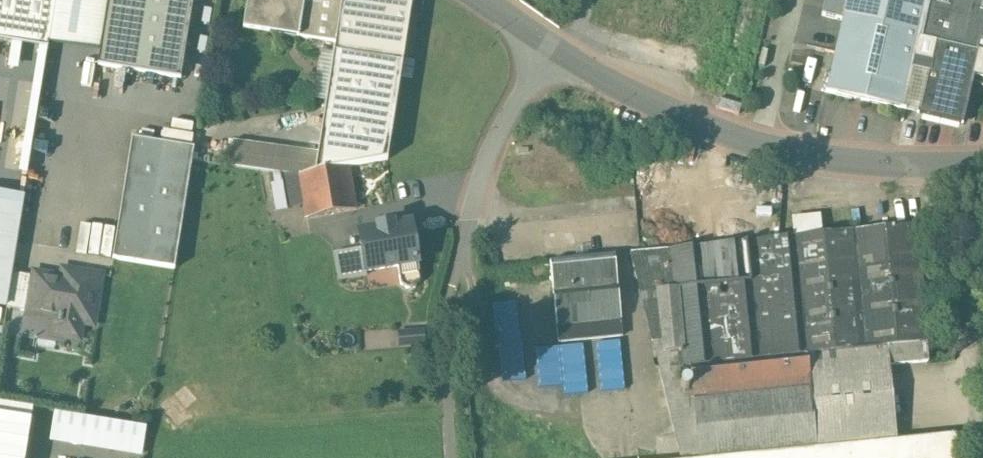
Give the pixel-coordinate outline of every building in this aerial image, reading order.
[(48,48),(55,0),(0,0),(0,39),(48,48)] [(50,44),(96,52),(105,0),(57,0),(50,44)] [(95,71),(177,85),(191,0),(107,0),(95,71)] [(243,29),(298,38),(304,0),(247,0),(243,29)] [(333,54),(402,64),(412,0),(341,0),(333,54)] [(826,91),(905,109),(913,71),(913,70),(929,0),(846,0),(826,91)] [(913,70),(913,71),(930,74),(921,113),(960,122),(969,83),(982,86),(982,0),(929,0),(913,70)] [(47,52),(38,50),(18,174),(26,176),(47,52)] [(402,64),(333,54),(314,173),(387,160),(402,64)] [(157,131),(155,141),(189,147),(190,137),(157,131)] [(193,149),(131,139),(112,259),(173,269),(193,149)] [(349,168),(299,176),(309,221),(358,212),(349,168)] [(299,205),(298,172),(286,173),(288,205),(299,205)] [(0,193),(0,309),(5,310),(24,197),(0,193)] [(675,253),(677,268),(680,292),(643,297),(656,345),(666,343),(668,358),(685,357),(687,374),(692,374),(700,457),(753,457),(815,452),(808,371),(872,365),(870,346),(927,341),(916,221),(675,253)] [(412,228),(360,237),(366,277),(419,268),(412,228)] [(675,253),(646,256),(647,264),(648,272),(677,268),(675,253)] [(646,256),(635,258),(636,266),(647,264),(646,256)] [(622,261),(556,265),(561,328),(577,327),(592,326),(603,326),(627,324),(622,261)] [(35,277),(12,273),(6,308),(29,313),(35,277)] [(79,281),(36,274),(35,277),(29,313),(28,316),(57,321),(55,331),(81,335),(84,317),(95,318),(102,277),(81,273),(79,281)] [(627,324),(603,326),(604,341),(628,339),(627,324)] [(603,326),(592,326),(593,342),(604,341),(603,326)] [(577,327),(561,328),(562,345),(578,344),(577,327)] [(808,371),(815,452),(753,457),(959,457),(957,438),(898,443),(891,366),(929,362),(927,341),(870,346),(872,365),(808,371)] [(578,344),(562,345),(566,399),(582,398),(578,344)] [(174,422),(200,402),(185,383),(159,403),(174,422)] [(46,443),(140,454),(144,424),(50,413),(46,443)] [(0,416),(0,457),(27,457),(32,421),(0,416)]
